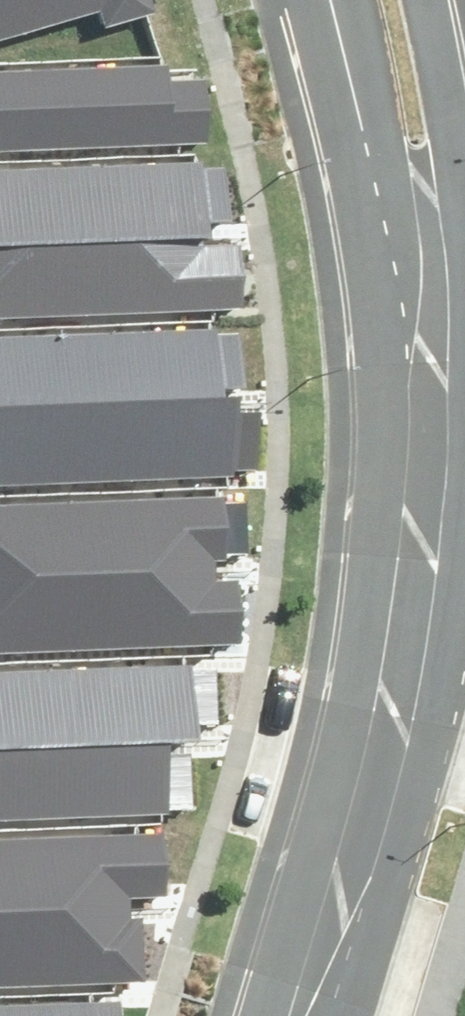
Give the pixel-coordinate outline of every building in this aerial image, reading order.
[(95,0),(0,0),(0,33),(95,0)] [(106,27),(152,10),(149,0),(96,0),(106,27)] [(0,67),(0,139),(172,135),(171,87),(131,88),(131,64),(0,67)] [(201,241),(200,212),(220,212),(219,161),(0,165),(0,244),(201,241)] [(0,244),(0,309),(237,304),(236,239),(201,241),(0,244)] [(230,397),(228,331),(0,338),(0,403),(230,397)] [(0,403),(0,472),(248,465),(247,413),(230,413),(230,397),(0,403)] [(209,566),(208,554),(240,553),(237,493),(0,502),(0,573),(209,566)] [(233,638),(230,576),(209,577),(209,566),(0,573),(0,646),(233,638)] [(181,737),(180,717),(210,716),(209,660),(0,666),(0,742),(181,737)] [(183,807),(181,737),(0,742),(0,812),(183,807)] [(128,902),(128,887),(159,886),(158,832),(0,836),(0,905),(128,902)] [(137,977),(135,910),(128,911),(128,902),(0,905),(0,980),(137,977)] [(106,999),(0,1002),(0,1015),(106,1015),(106,999)]
